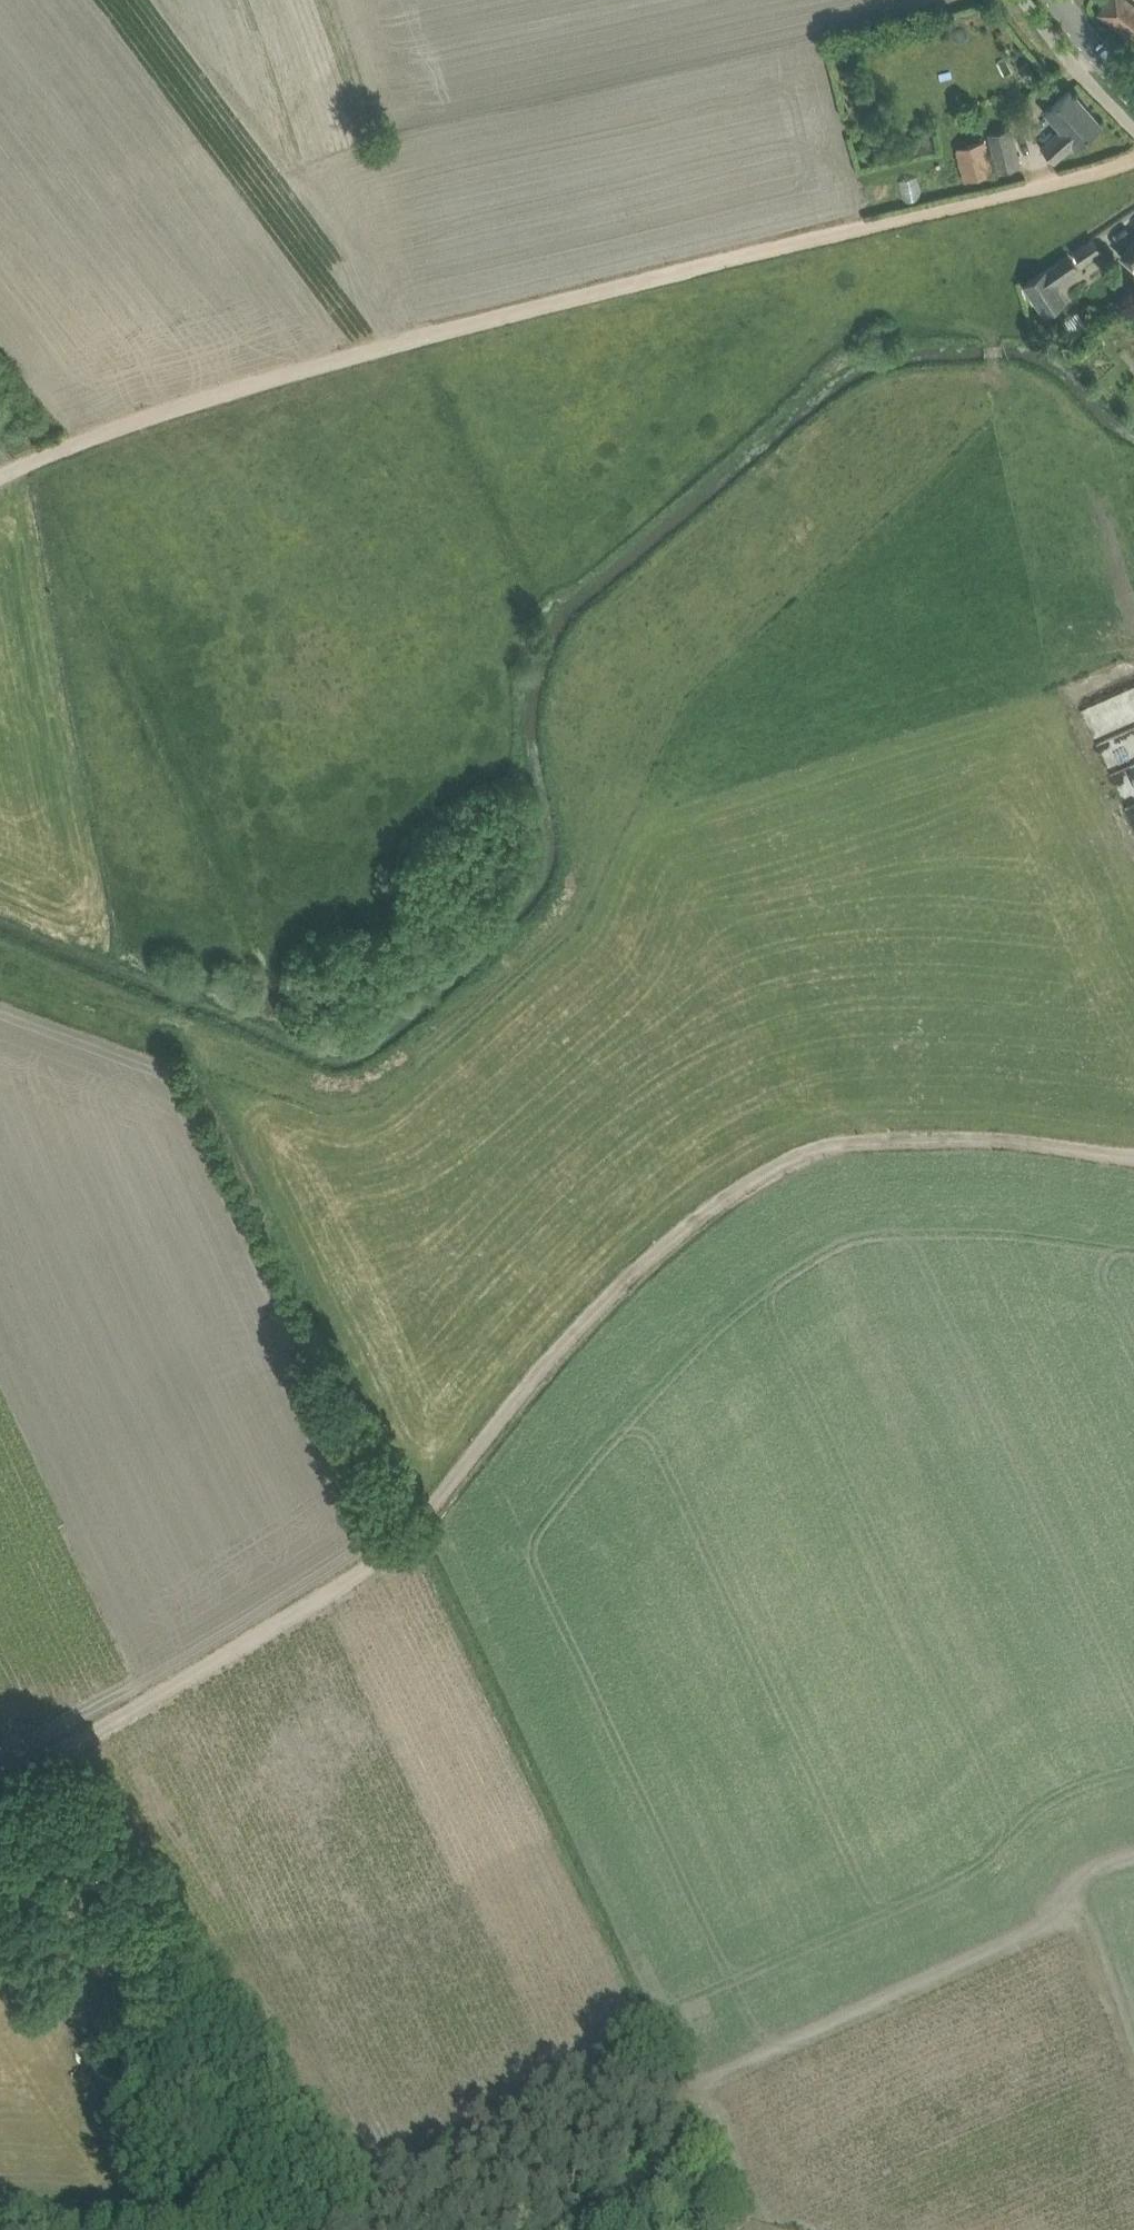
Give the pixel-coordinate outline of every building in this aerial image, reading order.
[(1098,13),(1133,41),(1133,4),(1128,0),(1107,0),(1098,13)] [(1101,124),(1070,90),(1045,112),(1061,129),(1041,147),(1054,162),(1074,144),(1075,146),(1101,124)] [(1010,127),(988,133),(998,172),(1020,166),(1010,127)] [(984,140),(956,147),(965,180),(992,173),(984,140)] [(1101,251),(1092,238),(1073,251),(1082,263),(1101,251)] [(1121,255),(1133,266),(1133,240),(1121,255)] [(1068,254),(1024,284),(1044,314),(1066,299),(1055,282),(1077,267),(1068,254)]
